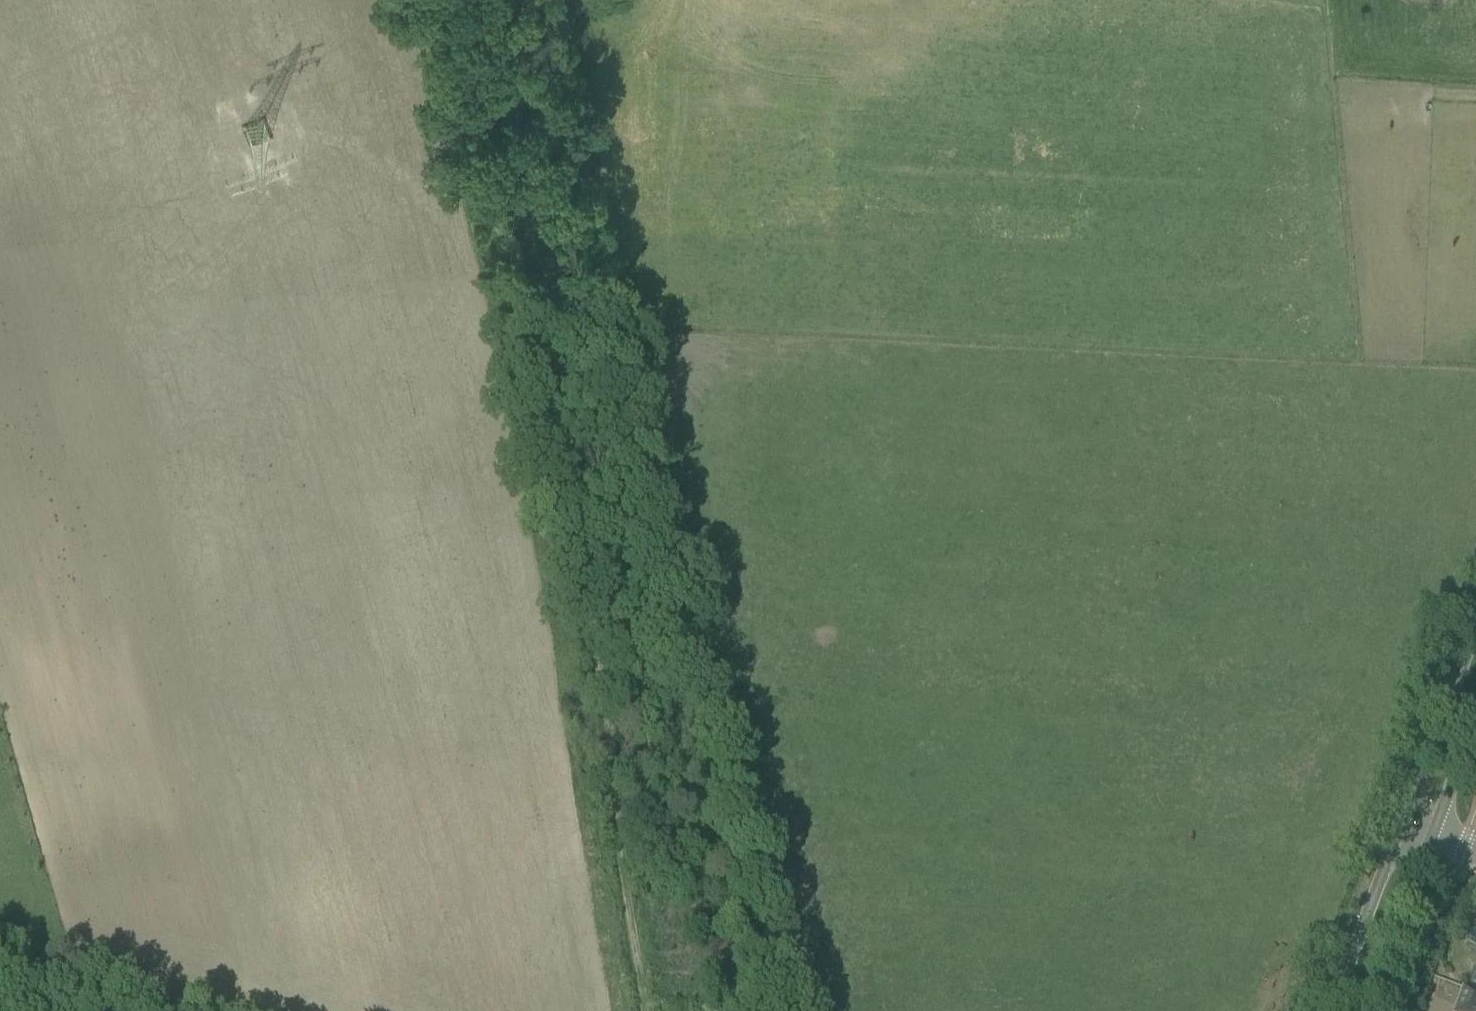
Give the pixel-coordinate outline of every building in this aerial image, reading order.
[(1464,987),(1456,1010),(1475,1010),(1475,992),(1464,987)]
